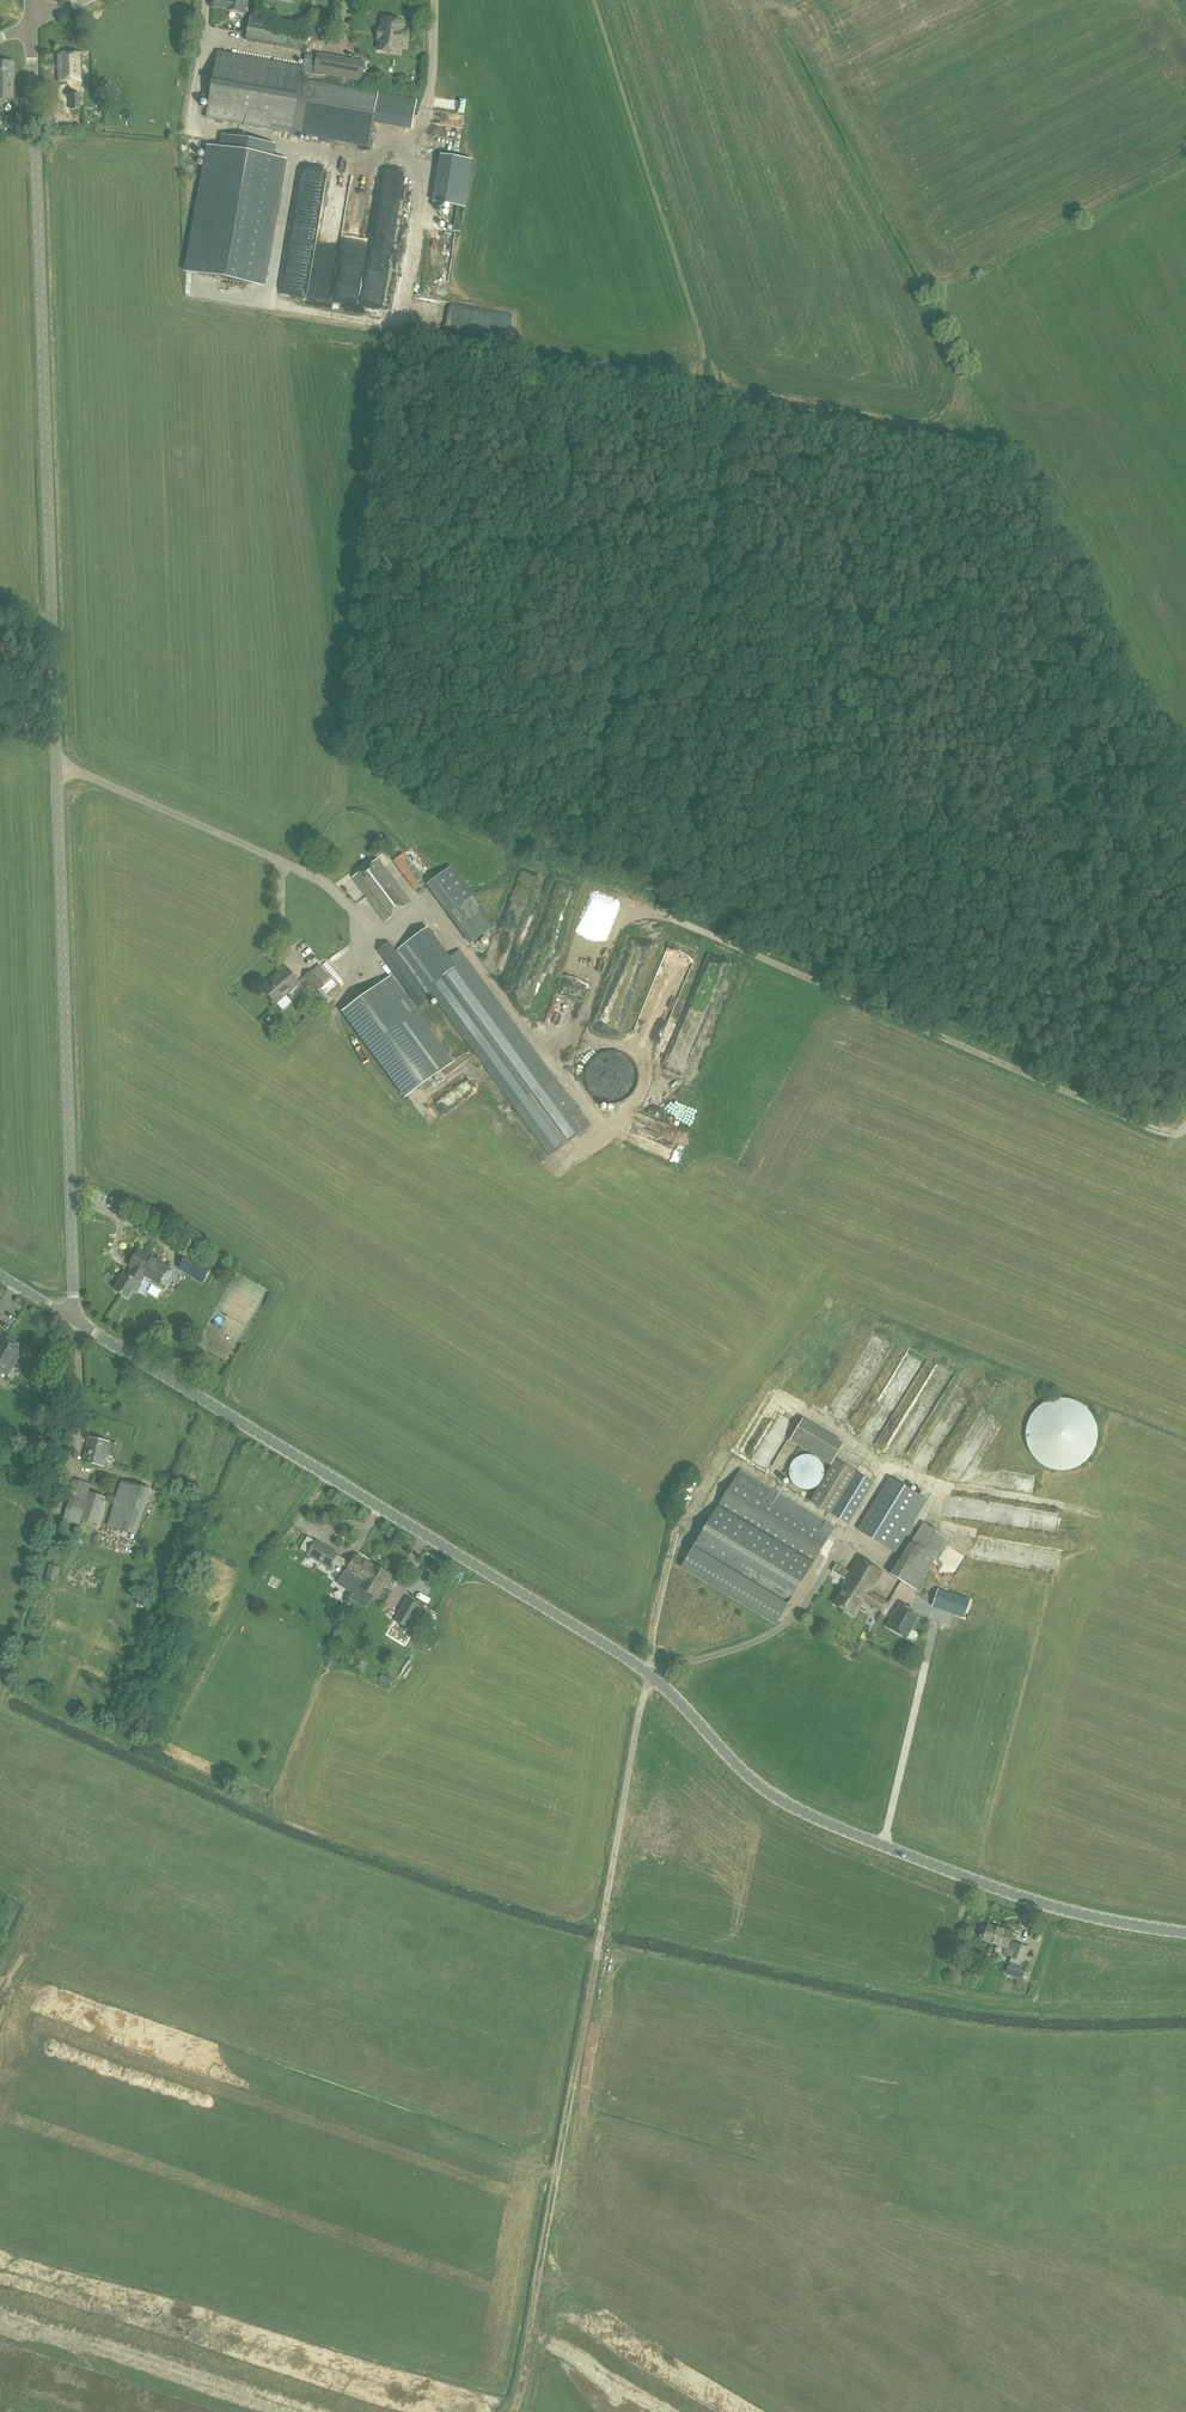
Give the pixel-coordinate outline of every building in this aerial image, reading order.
[(246,0),(213,0),(212,8),(244,13),(246,0)] [(310,26),(251,16),(246,41),(306,52),(310,26)] [(332,30),(334,18),(320,16),(318,28),(332,30)] [(399,52),(400,45),(406,46),(408,31),(402,31),(403,22),(383,20),(381,30),(380,30),(378,39),(380,39),(379,50),(399,52)] [(303,68),(219,52),(207,117),(369,146),(373,124),(411,130),(416,98),(301,79),(303,69),(303,68)] [(58,81),(82,80),(82,53),(58,54),(58,81)] [(316,54),(316,55),(313,71),(361,79),(363,63),(316,54)] [(2,100),(13,100),(13,63),(0,63),(0,100),(2,100)] [(70,110),(75,110),(82,110),(81,94),(70,94),(70,100),(70,110)] [(105,120),(105,110),(93,110),(93,120),(105,120)] [(209,146),(186,272),(263,285),(285,160),(274,158),(276,145),(222,135),(220,148),(209,146)] [(296,161),(297,148),(288,147),(287,160),(296,161)] [(473,160),(464,159),(442,156),(441,162),(435,201),(466,205),(473,160)] [(285,164),(286,172),(297,171),(296,163),(285,164)] [(355,298),(361,237),(338,234),(331,296),(355,298)] [(419,895),(428,888),(426,884),(436,877),(413,846),(393,861),(419,895)] [(378,859),(353,878),(386,921),(411,903),(378,859)] [(426,884),(428,888),(470,943),(493,927),(451,867),(436,877),(426,884)] [(398,949),(399,950),(431,993),(484,1066),(553,1154),(591,1124),(523,1037),(524,1036),(461,951),(452,958),(429,927),(398,949)] [(622,933),(617,957),(631,959),(631,956),(648,960),(650,951),(659,952),(661,943),(662,944),(664,936),(656,934),(655,940),(622,933)] [(303,942),(296,948),(305,958),(312,952),(303,942)] [(431,993),(399,950),(397,952),(390,942),(377,951),(418,1008),(432,1000),(428,995),(431,993)] [(667,947),(636,1028),(653,1034),(658,1022),(653,1020),(680,952),(667,947)] [(645,962),(617,1029),(626,1033),(654,965),(645,962)] [(286,968),(263,988),(276,1004),(299,983),(286,968)] [(316,992),(321,988),(324,985),(312,972),(305,978),(316,992)] [(450,1064),(388,979),(344,1011),(406,1096),(450,1064)] [(319,991),(312,997),(318,1004),(325,998),(319,991)] [(600,1032),(615,1001),(603,995),(587,1026),(600,1032)] [(612,1103),(613,1103),(614,1103),(615,1103),(616,1103),(617,1102),(618,1102),(619,1102),(620,1101),(621,1101),(622,1101),(622,1100),(623,1100),(623,1099),(624,1099),(625,1099),(625,1098),(626,1098),(626,1097),(627,1097),(627,1096),(628,1096),(628,1095),(629,1095),(629,1094),(630,1094),(630,1093),(631,1093),(631,1092),(632,1091),(632,1090),(633,1089),(633,1088),(634,1087),(634,1086),(634,1085),(635,1084),(635,1083),(635,1082),(635,1081),(635,1080),(635,1079),(636,1078),(636,1077),(635,1076),(635,1075),(635,1074),(635,1073),(635,1072),(635,1071),(635,1070),(634,1070),(634,1069),(634,1068),(633,1067),(633,1066),(632,1065),(632,1064),(631,1063),(631,1062),(630,1062),(630,1061),(629,1061),(629,1060),(628,1059),(627,1058),(626,1058),(626,1057),(625,1057),(625,1056),(624,1056),(623,1055),(622,1055),(622,1054),(621,1054),(620,1054),(620,1053),(619,1053),(618,1053),(617,1052),(616,1052),(615,1052),(614,1052),(613,1052),(612,1051),(611,1051),(610,1051),(609,1051),(608,1051),(607,1051),(606,1052),(605,1052),(604,1052),(603,1052),(602,1052),(601,1053),(600,1053),(599,1053),(598,1054),(597,1054),(597,1055),(596,1055),(595,1055),(595,1056),(594,1056),(594,1057),(593,1057),(592,1058),(591,1058),(591,1059),(590,1059),(590,1060),(589,1061),(589,1062),(588,1062),(588,1063),(587,1063),(587,1064),(587,1065),(586,1065),(586,1066),(585,1067),(585,1068),(585,1069),(584,1070),(584,1071),(584,1072),(584,1073),(584,1074),(583,1075),(583,1076),(583,1077),(583,1078),(583,1079),(583,1080),(584,1081),(584,1082),(584,1083),(584,1084),(584,1085),(585,1086),(585,1087),(585,1088),(586,1088),(586,1089),(586,1090),(587,1090),(587,1091),(588,1092),(588,1093),(589,1093),(589,1094),(590,1095),(591,1096),(592,1097),(593,1098),(594,1098),(594,1099),(595,1099),(596,1100),(597,1100),(598,1101),(599,1101),(600,1102),(601,1102),(602,1102),(602,1103),(603,1103),(604,1103),(605,1103),(606,1103),(607,1103),(608,1104),(609,1104),(610,1104),(611,1104),(612,1103)] [(129,1266),(131,1268),(127,1275),(124,1274),(115,1290),(128,1298),(133,1290),(137,1292),(147,1276),(160,1283),(169,1269),(138,1251),(129,1266)] [(190,1253),(180,1269),(203,1282),(212,1266),(190,1253)] [(36,1325),(49,1316),(43,1307),(29,1317),(36,1325)] [(855,1410),(891,1342),(865,1329),(829,1396),(855,1410)] [(8,1376),(25,1348),(1,1334),(0,1336),(0,1371),(8,1376)] [(903,1410),(893,1404),(872,1441),(881,1446),(894,1424),(912,1434),(938,1388),(926,1381),(919,1393),(914,1390),(903,1410)] [(1064,1398),(1059,1398),(1055,1399),(1050,1400),(1046,1402),(1042,1404),(1039,1406),(1035,1410),(1032,1413),(1030,1417),(1028,1421),(1027,1425),(1026,1430),(1026,1434),(1026,1439),(1027,1443),(1028,1447),(1030,1451),(1032,1455),(1035,1459),(1039,1462),(1042,1464),(1046,1467),(1050,1468),(1055,1469),(1059,1470),(1064,1470),(1068,1469),(1073,1468),(1077,1467),(1081,1464),(1084,1462),(1088,1459),(1091,1455),(1093,1451),(1095,1447),(1096,1443),(1097,1439),(1097,1434),(1097,1430),(1096,1425),(1095,1421),(1093,1417),(1091,1413),(1088,1410),(1084,1407),(1081,1404),(1077,1402),(1073,1400),(1068,1399),(1064,1398)] [(787,1437),(828,1463),(842,1440),(802,1414),(787,1437)] [(110,1442),(89,1437),(83,1462),(104,1466),(107,1454),(113,1456),(116,1443),(110,1442)] [(781,1439),(777,1452),(789,1455),(792,1443),(781,1439)] [(798,1488),(800,1488),(802,1489),(804,1489),(806,1490),(809,1489),(811,1489),(813,1488),(816,1487),(818,1486),(819,1484),(821,1482),(822,1480),(823,1478),(824,1476),(824,1474),(824,1472),(824,1470),(824,1468),(823,1466),(822,1464),(821,1462),(819,1460),(818,1459),(816,1457),(813,1456),(811,1455),(809,1455),(806,1455),(804,1455),(802,1455),(800,1456),(798,1457),(797,1458),(795,1459),(794,1460),(792,1462),(791,1464),(790,1466),(789,1468),(789,1471),(789,1473),(789,1476),(790,1478),(791,1480),(792,1482),(794,1484),(795,1485),(797,1487),(798,1488)] [(38,1487),(47,1464),(36,1460),(27,1483),(38,1487)] [(811,1501),(831,1513),(855,1472),(835,1460),(811,1501)] [(694,1549),(684,1566),(778,1623),(788,1605),(835,1527),(740,1471),(694,1549)] [(855,1472),(831,1513),(830,1513),(849,1525),(874,1483),(855,1472)] [(858,1530),(896,1553),(928,1500),(890,1477),(858,1530)] [(151,1489),(121,1480),(107,1526),(137,1535),(151,1489)] [(63,1521),(76,1524),(88,1484),(75,1481),(63,1521)] [(969,1491),(978,1493),(980,1486),(970,1484),(969,1491)] [(997,1493),(998,1485),(984,1484),(983,1492),(997,1493)] [(98,1524),(106,1497),(88,1492),(80,1519),(98,1524)] [(890,1574),(917,1590),(949,1538),(923,1522),(911,1542),(910,1542),(890,1574)] [(283,1532),(290,1537),(296,1528),(290,1523),(283,1532)] [(414,1533),(406,1545),(414,1550),(421,1538),(414,1533)] [(113,1535),(110,1541),(126,1548),(128,1542),(113,1535)] [(338,1553),(316,1540),(307,1555),(329,1568),(332,1563),(338,1554),(338,1553)] [(370,1580),(378,1567),(375,1565),(356,1554),(346,1571),(346,1572),(339,1584),(338,1585),(354,1594),(355,1592),(356,1591),(359,1586),(361,1581),(362,1582),(364,1577),(370,1580)] [(833,1603),(844,1610),(855,1590),(866,1596),(867,1594),(869,1595),(871,1592),(882,1572),(860,1559),(851,1573),(836,1565),(832,1571),(847,1580),(833,1603)] [(361,1581),(356,1591),(371,1600),(374,1595),(378,1597),(391,1575),(378,1567),(370,1580),(364,1577),(362,1582),(361,1581)] [(933,1606),(936,1607),(963,1617),(970,1599),(947,1591),(939,1588),(933,1606)] [(855,1590),(844,1610),(854,1616),(864,1600),(876,1607),(876,1608),(883,1612),(889,1603),(885,1601),(879,1597),(871,1592),(869,1595),(867,1594),(866,1596),(855,1590)] [(426,1608),(407,1598),(395,1620),(414,1630),(426,1608)] [(888,1627),(906,1638),(920,1616),(901,1605),(888,1627)] [(376,1669),(383,1675),(390,1667),(383,1661),(376,1669)] [(366,1666),(365,1666),(360,1663),(359,1662),(355,1668),(363,1673),(366,1666)] [(983,1939),(1005,1947),(1002,1954),(1011,1957),(1009,1962),(1005,1974),(1022,1979),(1026,1968),(1029,1959),(1028,1958),(1031,1947),(1027,1945),(1026,1947),(1009,1941),(1013,1932),(998,1926),(997,1927),(988,1924),(983,1939)]
